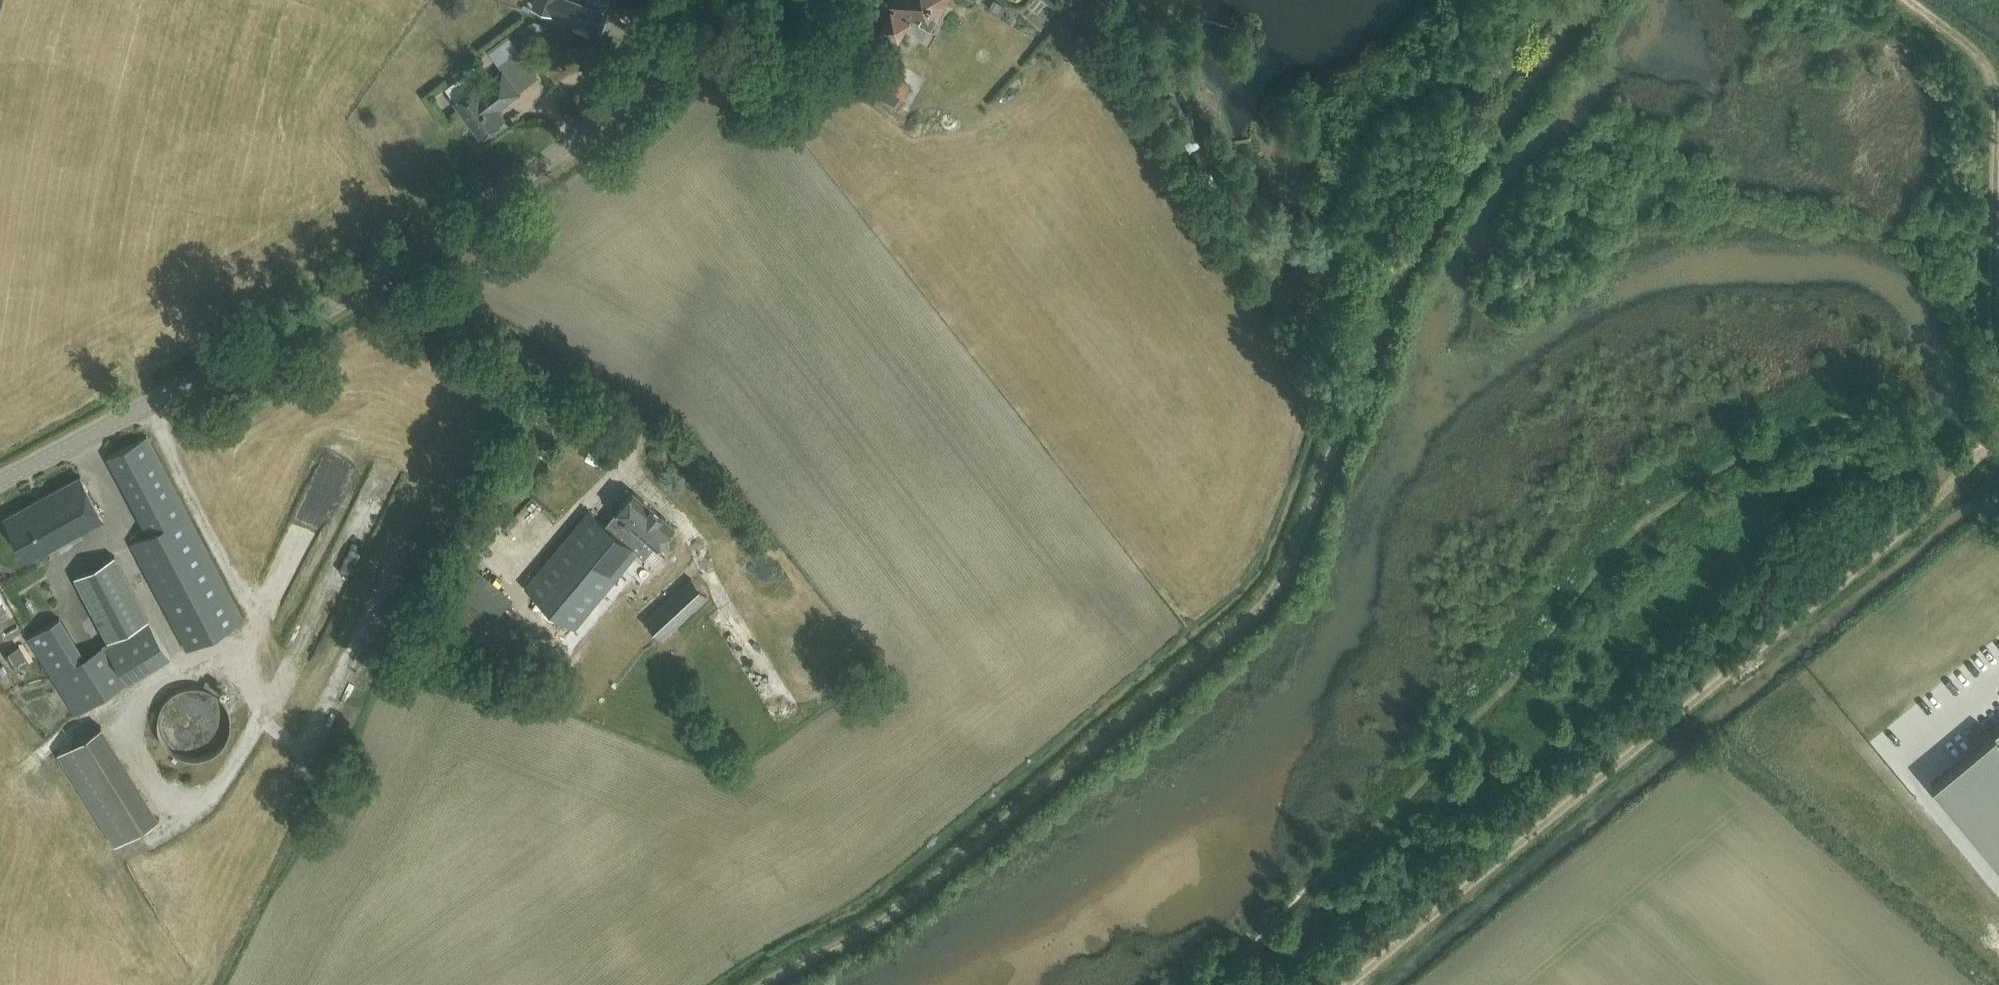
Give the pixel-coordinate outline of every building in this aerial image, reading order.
[(544,0),(559,10),(566,0),(544,0)] [(891,6),(895,8),(892,14),(890,12),(880,30),(898,41),(908,23),(899,17),(902,12),(930,29),(947,0),(894,0),(891,6)] [(530,29),(535,39),(548,33),(543,22),(530,29)] [(876,63),(862,88),(897,108),(911,83),(876,63)] [(518,92),(502,71),(479,88),(477,84),(455,101),(480,135),(503,118),(496,109),(518,92)] [(243,621),(146,437),(107,457),(149,535),(130,545),(186,651),(243,621)] [(103,519),(81,477),(5,519),(27,560),(103,519)] [(674,526),(633,492),(615,513),(616,514),(606,525),(590,511),(525,588),(574,628),(575,627),(638,551),(634,548),(643,536),(657,547),(674,526)] [(147,622),(113,557),(73,577),(105,641),(99,644),(100,645),(82,654),(59,618),(28,636),(75,714),(170,656),(147,622)] [(708,598),(691,579),(643,622),(661,641),(708,598)] [(490,621),(451,590),(429,618),(467,649),(490,621)] [(28,641),(20,628),(2,639),(10,652),(5,655),(12,667),(27,658),(19,646),(28,641)] [(216,692),(204,687),(190,687),(178,691),(167,699),(160,710),(157,723),(159,736),(166,748),(175,757),(188,762),(201,762),(214,758),(224,750),(231,739),(234,726),(232,713),(226,701),(216,692)] [(161,819),(104,727),(60,755),(117,846),(161,819)] [(1932,785),(1998,866),(1998,730),(1932,785)]
